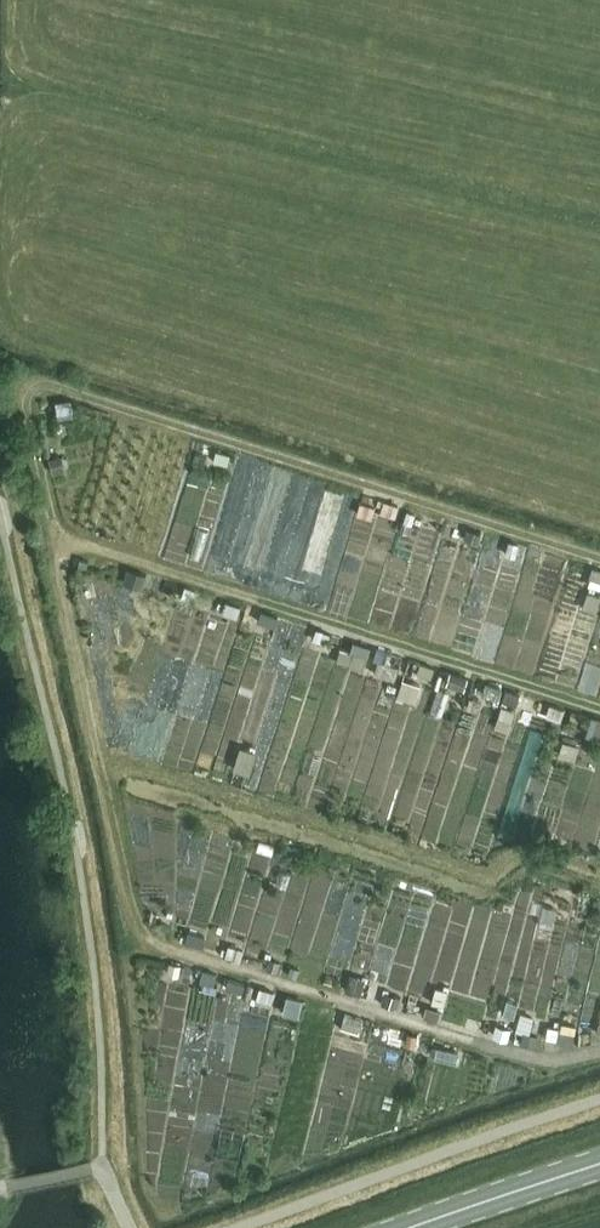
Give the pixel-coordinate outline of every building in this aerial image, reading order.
[(285,600),(307,517),(292,513),(279,559),(274,558),(265,595),(285,600)] [(404,539),(431,543),(434,521),(407,517),(404,539)] [(449,573),(455,542),(437,538),(431,570),(449,573)] [(458,538),(443,627),(455,629),(451,655),(500,663),(520,549),(458,538)] [(134,576),(127,597),(143,603),(150,581),(134,576)] [(155,607),(150,632),(170,636),(176,611),(155,607)] [(323,655),(329,637),(317,633),(311,651),(323,655)] [(548,726),(569,727),(569,713),(548,712),(548,726)] [(521,751),(506,800),(540,809),(550,774),(535,769),(538,756),(521,751)] [(574,849),(599,855),(599,760),(579,755),(569,806),(583,809),(574,849)] [(242,892),(254,848),(192,831),(168,920),(208,930),(220,887),(242,892)] [(584,952),(590,910),(539,903),(540,891),(521,889),(515,933),(528,934),(526,949),(532,950),(523,1014),(551,1018),(562,948),(584,952)] [(257,1090),(272,996),(259,994),(258,1005),(246,1004),(244,1016),(215,1011),(212,1032),(237,1036),(229,1086),(257,1090)] [(204,1081),(207,1003),(188,1002),(185,1080),(204,1081)] [(337,1030),(339,1015),(323,1013),(321,1028),(337,1030)] [(141,1035),(140,1061),(174,1063),(176,1037),(141,1035)] [(241,1179),(244,1129),(218,1127),(215,1177),(241,1179)]
